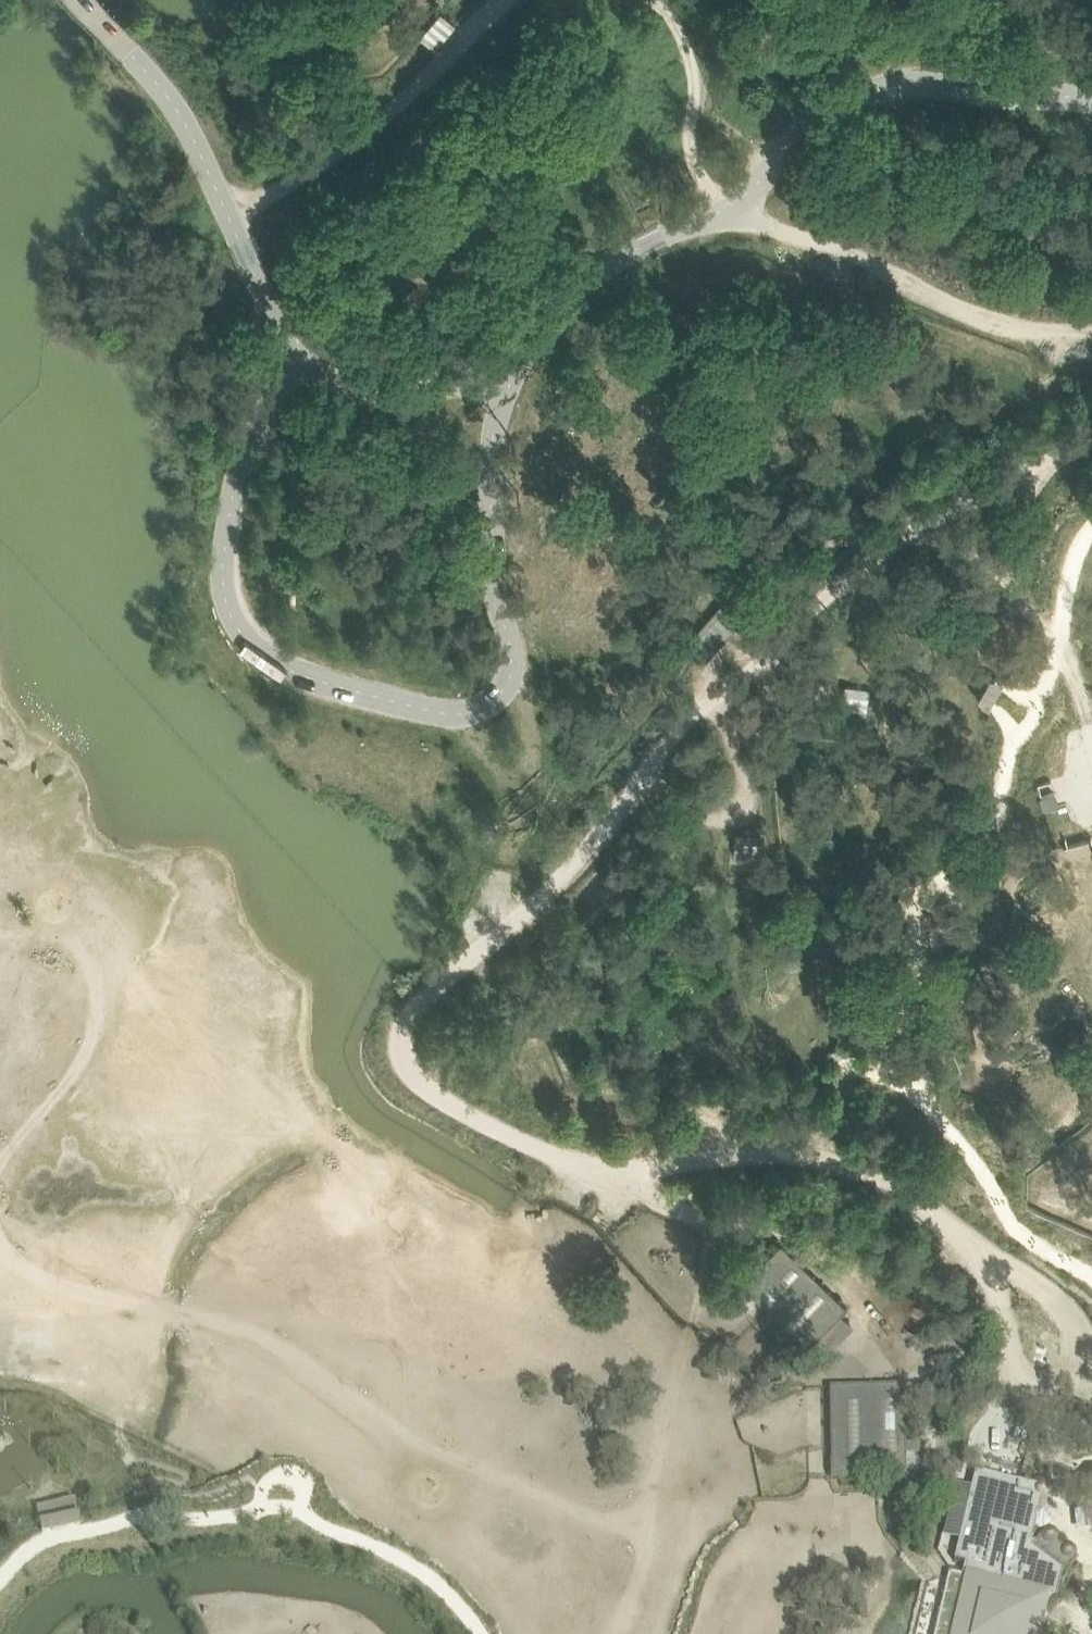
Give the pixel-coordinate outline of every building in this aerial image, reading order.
[(454,29),(439,16),(418,40),(434,54),(454,29)] [(738,616),(719,602),(699,626),(683,646),(703,661),(738,616)] [(1003,680),(1004,677),(999,674),(995,672),(988,672),(977,692),(978,698),(983,702),(987,705),(993,695),(998,687),(1003,680)] [(867,687),(844,683),(838,714),(862,718),(867,687)] [(772,830),(734,829),(733,854),(772,856),(772,830)] [(895,899),(902,910),(908,897),(914,883),(902,884),(895,899)] [(781,1242),(743,1282),(802,1339),(808,1345),(818,1334),(832,1347),(853,1325),(840,1313),(847,1305),(781,1242)] [(830,1449),(830,1457),(831,1478),(886,1477),(886,1491),(891,1491),(896,1491),(904,1491),(920,1491),(920,1446),(905,1446),(904,1407),(918,1407),(918,1390),(904,1390),(904,1387),(829,1388),(830,1449)] [(1088,1464),(1078,1475),(1079,1491),(1089,1500),(1091,1500),(1091,1464),(1088,1464)] [(953,1633),(1038,1633),(1046,1604),(1047,1597),(1056,1599),(1057,1595),(1062,1574),(1029,1550),(1030,1547),(1043,1491),(1026,1487),(1018,1485),(975,1474),(954,1563),(964,1565),(962,1574),(962,1577),(966,1578),(953,1633)] [(45,1519),(40,1521),(41,1525),(43,1535),(47,1534),(75,1527),(83,1525),(81,1515),(80,1512),(73,1514),(45,1519)] [(1041,1535),(1042,1540),(1047,1544),(1052,1545),(1057,1542),(1057,1541),(1059,1537),(1058,1532),(1054,1528),(1049,1527),(1044,1530),(1041,1535)] [(1029,1550),(1062,1574),(1074,1558),(1069,1560),(1063,1560),(1059,1556),(1058,1551),(1060,1546),(1062,1545),(1057,1541),(1057,1542),(1052,1545),(1047,1544),(1042,1540),(1041,1535),(1044,1530),(1041,1528),(1030,1547),(1029,1550)] [(1058,1551),(1059,1556),(1063,1560),(1069,1560),(1074,1558),(1074,1556),(1076,1553),(1075,1547),(1071,1544),(1065,1543),(1062,1545),(1060,1546),(1058,1551)] [(966,1578),(962,1577),(962,1574),(949,1571),(948,1574),(938,1617),(933,1633),(953,1633),(966,1578)] [(1046,1606),(1047,1611),(1050,1617),(1056,1620),(1059,1620),(1063,1620),(1067,1618),(1068,1617),(1072,1612),(1072,1605),(1069,1599),(1063,1596),(1057,1595),(1056,1599),(1047,1597),(1046,1604),(1046,1606)] [(1059,1620),(1056,1620),(1050,1617),(1047,1611),(1046,1606),(1046,1604),(1038,1633),(1056,1633),(1057,1630),(1059,1620)]
